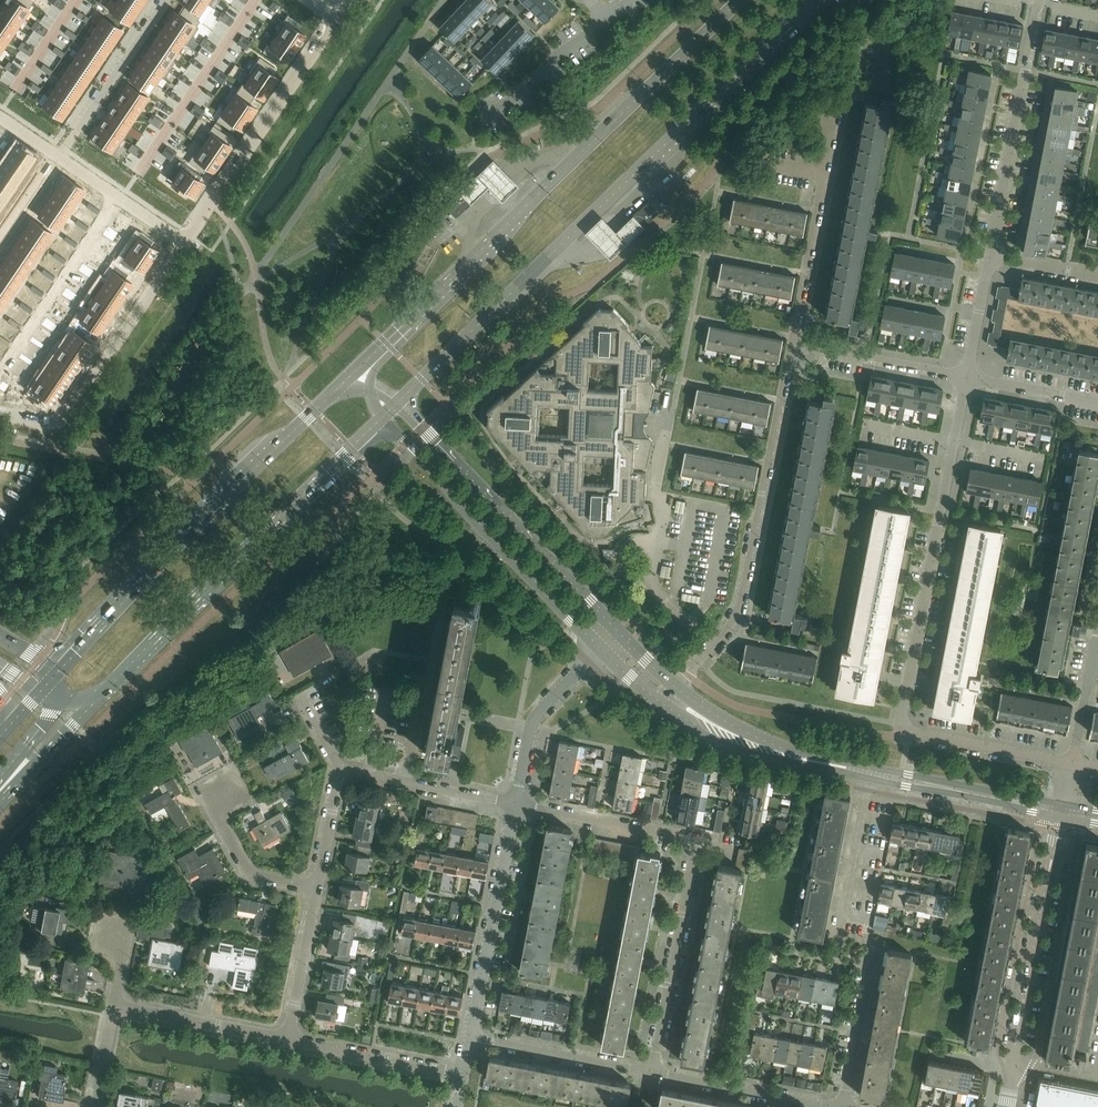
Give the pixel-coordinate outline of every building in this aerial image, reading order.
[(2,3),(23,18),(32,4),(26,0),(4,0),(2,3)] [(55,6),(61,10),(65,3),(61,0),(59,0),(55,6)] [(116,2),(135,15),(141,6),(132,0),(117,0),(116,2)] [(180,0),(186,5),(183,10),(197,20),(198,20),(201,14),(199,13),(205,3),(206,3),(201,0),(180,0)] [(473,0),(466,0),(462,4),(477,18),(484,11),(473,0)] [(490,0),(473,0),(484,11),(492,2),(490,0)] [(552,0),(537,0),(531,7),(538,14),(552,0)] [(553,0),(552,0),(538,14),(546,22),(560,7),(553,0)] [(273,1),(268,8),(275,12),(279,5),(273,1)] [(116,2),(110,11),(129,24),(135,15),(116,2)] [(516,6),(511,2),(508,5),(513,10),(516,6)] [(0,6),(0,17),(16,28),(23,18),(2,3),(0,6)] [(477,18),(462,4),(455,12),(470,26),(477,18)] [(521,11),(516,6),(513,10),(518,14),(521,11)] [(175,12),(169,21),(192,37),(198,28),(196,27),(200,21),(198,20),(197,20),(183,10),(179,15),(175,12)] [(221,13),(217,18),(223,22),(228,16),(222,12),(221,13)] [(470,26),(455,12),(447,20),(462,34),(470,26)] [(497,12),(492,18),(495,21),(499,16),(500,16),(497,12)] [(960,36),(964,14),(952,12),(948,34),(958,36),(960,36)] [(972,38),(976,16),(964,14),(960,36),(963,37),(972,38)] [(228,16),(223,22),(229,26),(234,19),(228,16)] [(275,34),(277,35),(297,48),(305,35),(298,31),(302,25),(288,16),(275,34)] [(503,19),(499,16),(495,21),(494,21),(498,24),(503,19)] [(527,16),(523,20),(528,24),(532,21),(527,16)] [(984,41),(988,19),(976,16),(972,38),(981,40),(984,41)] [(9,38),(16,28),(0,17),(0,31),(9,38)] [(103,17),(97,26),(116,39),(122,30),(103,17)] [(995,43),(1000,21),(988,19),(984,41),(986,41),(995,43)] [(462,34),(447,20),(440,28),(455,42),(462,34)] [(534,34),(519,20),(512,28),(527,42),(534,34)] [(33,25),(31,28),(37,32),(41,25),(36,21),(33,25)] [(169,21),(163,29),(184,44),(186,45),(187,45),(192,37),(169,21)] [(537,26),(532,21),(528,24),(533,29),(537,26)] [(1007,45),(1011,23),(1000,21),(995,43),(1005,45),(1007,45)] [(1020,47),(1024,25),(1011,23),(1007,45),(1010,46),(1020,47)] [(41,25),(37,32),(43,36),(47,29),(41,25)] [(97,26),(91,35),(110,48),(116,39),(97,26)] [(527,42),(512,28),(504,36),(519,50),(527,42)] [(67,29),(64,33),(69,37),(72,32),(67,29)] [(163,29),(158,37),(179,52),(184,44),(163,29)] [(491,29),(487,34),(490,37),(495,32),(491,29)] [(1054,54),(1058,32),(1046,30),(1041,52),(1051,53),(1054,54)] [(3,47),(9,38),(0,31),(0,46),(3,47)] [(72,32),(69,37),(74,40),(76,38),(77,36),(72,32)] [(1066,56),(1070,34),(1058,32),(1054,54),(1056,55),(1066,56)] [(1077,59),(1082,37),(1070,34),(1066,56),(1075,58),(1077,59)] [(91,35),(85,44),(104,57),(110,48),(91,35)] [(267,46),(263,52),(278,61),(281,56),(288,60),(297,48),(277,35),(269,47),(267,46)] [(242,36),(239,40),(249,46),(252,42),(242,36)] [(519,50),(504,36),(497,44),(512,58),(519,50)] [(158,37),(152,46),(171,59),(173,60),(179,52),(158,37)] [(1089,61),(1093,39),(1082,37),(1077,59),(1080,59),(1089,61)] [(201,43),(200,44),(205,48),(210,42),(204,38),(201,43)] [(451,43),(446,38),(443,42),(448,46),(451,43)] [(1093,39),(1089,61),(1097,63),(1097,40),(1093,39)] [(239,40),(237,44),(246,50),(249,46),(239,40)] [(20,45),(17,48),(23,52),(28,45),(22,41),(20,45)] [(468,49),(473,44),(470,41),(465,45),(468,49)] [(210,42),(205,48),(211,52),(216,46),(210,42)] [(85,44),(79,53),(98,66),(104,57),(85,44)] [(512,58),(497,44),(490,52),(504,66),(512,58)] [(28,45),(23,52),(29,56),(34,49),(28,45)] [(55,46),(52,51),(57,54),(60,50),(55,46)] [(152,46),(146,54),(165,67),(166,66),(171,59),(152,46)] [(441,53),(433,46),(419,60),(427,68),(441,53)] [(465,52),(461,48),(458,51),(463,56),(466,53),(465,52)] [(60,50),(57,54),(62,58),(64,56),(65,53),(60,50)] [(504,66),(490,52),(482,60),(489,66),(497,74),(504,66)] [(79,53),(73,62),(92,75),(98,66),(79,53)] [(449,61),(441,53),(427,68),(435,75),(449,61)] [(146,54),(141,62),(162,76),(162,77),(164,78),(170,70),(170,69),(166,66),(165,67),(146,54)] [(470,59),(475,64),(478,61),(473,56),(470,59)] [(249,73),(248,74),(251,76),(251,75),(270,88),(277,78),(270,73),(274,68),(260,58),(249,73)] [(6,64),(4,68),(10,72),(14,65),(8,61),(6,64)] [(457,68),(449,61),(435,75),(443,83),(457,68)] [(483,66),(478,61),(475,64),(480,69),(483,66)] [(73,62),(67,71),(86,83),(92,75),(73,62)] [(141,62),(135,70),(154,83),(154,84),(156,85),(162,77),(162,76),(141,62)] [(43,64),(40,69),(45,72),(48,67),(43,64)] [(14,65),(10,72),(16,76),(20,69),(14,65)] [(48,67),(45,72),(50,75),(52,73),(53,71),(48,67)] [(465,76),(457,68),(443,83),(451,90),(465,76)] [(135,70),(129,79),(148,92),(154,84),(154,83),(135,70)] [(219,70),(216,74),(226,81),(228,77),(219,70)] [(970,70),(969,80),(968,83),(990,87),(991,80),(992,74),(970,70)] [(67,71),(61,79),(80,92),(86,83),(67,71)] [(216,74),(213,78),(223,84),(226,81),(216,74)] [(242,83),(238,89),(253,99),(256,94),(263,98),(270,88),(251,75),(251,76),(244,85),(242,83)] [(473,83),(465,76),(451,90),(459,98),(473,83)] [(61,79),(55,88),(74,101),(80,92),(61,79)] [(31,81),(28,86),(33,89),(36,85),(31,81)] [(968,83),(967,85),(966,94),(988,98),(990,87),(968,83)] [(36,85),(33,89),(38,93),(40,91),(41,88),(36,85)] [(128,85),(119,98),(139,112),(139,111),(148,98),(128,85)] [(1078,91),(1057,87),(1056,92),(1055,92),(1054,99),(1075,103),(1076,100),(1078,91)] [(55,88),(49,97),(68,110),(74,101),(55,88)] [(238,89),(228,105),(249,119),(256,109),(249,104),(253,99),(238,89)] [(966,94),(964,103),(963,106),(985,110),(988,98),(966,94)] [(49,97),(43,106),(61,119),(68,110),(49,97)] [(119,98),(110,111),(130,125),(139,112),(119,98)] [(829,310),(827,318),(830,318),(835,319),(835,320),(837,320),(845,321),(848,322),(851,322),(850,326),(849,330),(860,332),(863,332),(865,331),(867,330),(868,327),(868,326),(868,325),(868,323),(868,322),(867,321),(867,320),(866,319),(865,318),(864,318),(863,317),(853,315),(853,313),(854,312),(868,237),(869,234),(877,236),(878,230),(869,228),(872,214),(875,200),(875,199),(878,185),(880,171),(881,171),(883,157),(883,156),(886,143),(886,142),(889,129),(889,128),(891,115),(892,114),(892,112),(893,109),(894,101),(891,100),(888,99),(882,98),(880,106),(869,104),(867,112),(866,119),(864,126),(863,133),(862,140),(860,147),(859,154),(858,161),(856,168),(855,175),(853,182),(852,189),(851,197),(849,204),(848,211),(847,218),(845,225),(844,232),(842,240),(841,247),(840,254),(838,261),(837,268),(836,275),(834,282),(833,289),(832,296),(830,303),(829,310)] [(1075,103),(1054,99),(1051,111),(1073,115),(1075,106),(1075,103)] [(195,104),(193,108),(202,115),(205,111),(195,104)] [(228,105),(217,120),(232,130),(235,125),(242,129),(249,119),(228,105)] [(963,106),(963,109),(961,118),(983,122),(985,110),(963,106)] [(193,108),(190,112),(200,119),(202,115),(193,108)] [(110,111),(101,125),(123,140),(132,127),(132,126),(130,125),(110,111)] [(1073,115),(1051,111),(1049,123),(1071,127),(1071,124),(1073,115)] [(149,119),(148,121),(153,125),(158,118),(152,114),(149,119)] [(158,118),(153,125),(159,129),(164,122),(158,118)] [(961,118),(959,127),(959,130),(981,134),(983,122),(961,118)] [(1076,131),(1070,130),(1071,127),(1049,123),(1047,134),(1069,138),(1075,140),(1076,131)] [(101,125),(91,138),(97,142),(97,144),(104,149),(105,148),(114,153),(123,140),(101,125)] [(211,134),(203,146),(222,159),(230,146),(224,142),(227,136),(213,126),(209,132),(211,134)] [(959,130),(958,132),(957,141),(978,146),(981,134),(959,130)] [(1069,138),(1047,134),(1045,146),(1066,150),(1067,147),(1069,138)] [(957,141),(955,150),(954,153),(976,157),(978,146),(957,141)] [(131,145),(128,150),(133,154),(138,147),(132,143),(131,145)] [(16,144),(10,153),(29,166),(35,157),(16,144)] [(167,146),(164,150),(174,157),(177,153),(167,146)] [(193,156),(189,162),(203,172),(207,167),(213,171),(222,159),(203,146),(195,158),(193,156)] [(1066,150),(1045,146),(1042,158),(1064,162),(1066,153),(1066,150)] [(138,147),(133,154),(139,158),(144,151),(138,147)] [(164,150),(161,154),(171,161),(174,157),(164,150)] [(10,153),(4,162),(23,175),(29,166),(10,153)] [(954,153),(954,156),(952,165),(974,169),(976,157),(954,153)] [(1064,162),(1042,158),(1040,169),(1062,174),(1062,171),(1064,162)] [(494,161),(462,191),(473,202),(489,188),(503,203),(519,187),(494,161)] [(0,168),(0,172),(17,183),(23,175),(4,162),(0,168)] [(952,165),(950,174),(950,177),(972,181),(974,169),(952,165)] [(181,168),(172,181),(174,183),(172,186),(183,194),(186,190),(193,196),(202,183),(181,168)] [(1062,174),(1040,169),(1038,181),(1060,185),(1061,176),(1062,174)] [(11,192),(17,183),(0,172),(0,185),(11,192)] [(65,177),(60,185),(79,198),(84,190),(65,177)] [(950,177),(949,179),(948,188),(969,193),(972,181),(950,177)] [(1060,185),(1038,181),(1036,193),(1057,197),(1058,194),(1060,185)] [(5,201),(11,192),(0,185),(0,197),(5,201)] [(60,185),(54,193),(73,206),(79,198),(60,185)] [(948,188),(946,197),(945,200),(967,204),(969,193),(948,188)] [(446,207),(457,218),(473,202),(462,191),(446,207)] [(54,193),(49,200),(68,213),(73,206),(54,193)] [(1057,197),(1036,193),(1033,205),(1055,209),(1057,200),(1057,197)] [(747,202),(739,200),(735,199),(736,199),(734,199),(730,222),(731,222),(731,221),(743,224),(747,202)] [(49,200),(44,208),(63,221),(68,213),(49,200)] [(945,200),(945,203),(943,212),(965,216),(967,204),(945,200)] [(649,202),(634,216),(633,217),(644,228),(660,213),(649,202)] [(759,204),(747,202),(743,224),(755,226),(759,204)] [(771,206),(763,205),(759,204),(755,226),(767,228),(771,206)] [(1055,209),(1033,205),(1031,217),(1053,221),(1053,218),(1055,209)] [(783,209),(771,206),(767,228),(779,231),(783,209)] [(44,208),(38,216),(57,229),(63,221),(44,208)] [(783,209),(779,231),(791,233),(795,211),(783,209)] [(807,213),(795,211),(791,233),(803,235),(803,236),(804,236),(808,213),(807,213)] [(943,212),(941,221),(941,224),(963,228),(965,216),(943,212)] [(586,234),(611,260),(644,228),(633,217),(617,233),(602,218),(586,234)] [(1053,221),(1031,217),(1029,228),(1050,233),(1052,224),(1053,221)] [(33,221),(27,229),(46,242),(52,233),(33,220),(33,221)] [(1097,223),(1091,222),(1091,221),(1090,221),(1086,244),(1087,244),(1097,246),(1097,223)] [(941,224),(940,226),(938,236),(952,239),(960,241),(963,228),(941,224)] [(108,227),(103,235),(108,238),(113,230),(108,227)] [(1050,233),(1029,228),(1026,240),(1048,244),(1049,242),(1050,233)] [(27,229),(22,236),(41,249),(46,242),(27,229)] [(113,230),(108,238),(113,241),(115,237),(118,233),(113,230)] [(136,236),(129,247),(150,261),(157,251),(150,246),(154,240),(140,231),(136,236)] [(22,236),(17,244),(36,257),(41,249),(22,236)] [(1048,244),(1026,240),(1024,253),(1032,255),(1032,254),(1046,257),(1048,247),(1048,244)] [(17,244),(12,252),(31,265),(36,257),(17,244)] [(122,257),(118,263),(133,272),(136,267),(143,271),(150,261),(129,247),(122,257)] [(12,252),(6,259),(25,272),(31,265),(12,252)] [(903,277),(908,255),(895,253),(891,275),(903,277)] [(915,280),(919,258),(908,255),(903,277),(912,279),(915,280)] [(927,282),(931,260),(919,258),(915,280),(918,280),(927,282)] [(6,259),(1,267),(20,280),(25,272),(6,259)] [(939,284),(943,262),(931,260),(927,282),(936,284),(939,284)] [(735,265),(726,263),(723,262),(722,262),(718,285),(719,285),(719,284),(731,287),(735,265)] [(955,265),(943,262),(939,284),(941,285),(951,287),(955,265)] [(83,264),(79,271),(84,274),(89,268),(83,264)] [(105,283),(124,296),(132,284),(125,279),(129,274),(115,264),(111,270),(113,272),(105,283)] [(735,265),(731,287),(743,289),(747,267),(735,265)] [(0,269),(0,278),(15,288),(20,280),(1,267),(0,269)] [(759,269),(751,268),(747,267),(743,289),(755,291),(759,269)] [(89,268),(84,274),(90,278),(92,275),(95,272),(89,268)] [(771,272),(759,269),(755,291),(767,294),(771,272)] [(783,274),(775,272),(771,272),(767,294),(779,296),(783,274)] [(795,276),(783,274),(779,296),(791,298),(791,299),(792,299),(796,276),(795,276)] [(10,295),(15,288),(0,278),(0,289),(10,295)] [(1023,278),(1020,289),(1018,299),(1034,302),(1038,281),(1023,278)] [(100,281),(92,293),(115,309),(124,296),(105,283),(101,280),(100,281)] [(1054,284),(1038,281),(1034,302),(1050,306),(1054,284)] [(1071,287),(1054,284),(1050,306),(1066,309),(1071,287)] [(1009,288),(1002,287),(998,286),(996,298),(1007,300),(1009,288)] [(1087,290),(1071,287),(1066,309),(1083,312),(1087,290)] [(66,288),(62,295),(68,299),(72,292),(66,288)] [(4,303),(10,295),(0,289),(0,300),(4,303)] [(1087,290),(1083,312),(1097,315),(1097,292),(1087,290)] [(72,292),(68,299),(74,303),(76,299),(78,296),(72,292)] [(84,305),(83,305),(88,308),(107,321),(115,309),(92,293),(84,305)] [(894,329),(898,307),(885,305),(881,327),(894,329)] [(905,331),(910,309),(898,307),(894,329),(903,331),(905,331)] [(74,324),(76,326),(76,325),(90,335),(94,330),(99,333),(107,321),(88,308),(80,320),(78,318),(74,324)] [(522,379),(517,383),(519,385),(516,388),(505,397),(504,396),(488,410),(490,411),(489,423),(488,424),(502,440),(503,439),(515,452),(513,454),(518,459),(520,457),(533,471),(547,486),(560,501),(557,503),(560,505),(562,507),(562,508),(564,506),(570,512),(576,519),(574,520),(583,530),(589,536),(590,535),(602,535),(603,537),(610,531),(619,523),(621,525),(639,519),(640,518),(641,518),(642,517),(643,516),(643,515),(644,515),(644,514),(645,512),(645,511),(645,504),(647,467),(653,441),(650,437),(636,436),(635,436),(635,433),(635,432),(636,432),(635,432),(636,417),(636,416),(635,416),(635,412),(641,413),(650,413),(654,391),(655,386),(652,383),(651,383),(653,346),(642,346),(646,343),(643,340),(642,338),(641,338),(639,340),(627,327),(629,325),(614,309),(613,311),(602,310),(600,308),(584,323),(586,324),(572,336),(570,334),(566,339),(568,341),(553,354),(538,368),(524,381),(522,379)] [(917,334),(921,312),(910,309),(905,331),(908,332),(917,334)] [(994,309),(992,321),(1002,323),(1005,311),(994,309)] [(929,336),(933,314),(921,312),(917,334),(926,335),(929,336)] [(945,316),(933,314),(929,336),(931,336),(941,338),(945,316)] [(46,318),(42,325),(47,329),(52,322),(46,318)] [(52,322),(47,329),(53,332),(54,331),(58,326),(52,322)] [(76,326),(67,339),(88,354),(94,345),(87,340),(90,335),(76,325),(76,326)] [(723,328),(714,326),(711,326),(711,325),(710,325),(706,348),(707,348),(719,350),(723,328)] [(735,330),(723,328),(719,350),(731,352),(735,330)] [(747,332),(735,330),(731,352),(743,354),(747,332)] [(759,335),(747,332),(743,354),(755,357),(759,335)] [(989,332),(987,343),(998,345),(1000,334),(989,332)] [(771,337),(763,336),(759,335),(755,357),(767,359),(771,337)] [(783,339),(771,337),(767,359),(778,361),(778,362),(780,362),(784,339),(783,339)] [(61,347),(82,362),(88,354),(67,339),(61,347)] [(1011,339),(1009,349),(1007,361),(1022,364),(1027,342),(1011,339)] [(1043,345),(1027,342),(1022,364),(1038,367),(1043,345)] [(59,346),(53,354),(77,370),(82,362),(61,347),(59,345),(59,346)] [(1059,348),(1043,345),(1038,367),(1055,370),(1059,348)] [(1075,351),(1059,348),(1055,370),(1071,373),(1075,351)] [(1091,354),(1075,351),(1071,373),(1087,376),(1091,354)] [(53,354),(48,362),(71,378),(77,370),(53,354)] [(1091,354),(1087,376),(1097,378),(1097,355),(1091,354)] [(42,371),(44,372),(65,387),(71,378),(48,362),(42,371)] [(39,380),(60,395),(65,387),(44,372),(39,380)] [(880,400),(884,379),(872,376),(867,398),(877,400),(880,400)] [(36,379),(30,387),(35,391),(31,396),(46,406),(49,400),(54,403),(60,395),(39,380),(37,378),(36,379)] [(891,403),(896,381),(884,379),(880,400),(882,401),(891,403)] [(0,386),(0,389),(4,392),(9,386),(3,381),(0,386)] [(903,405),(907,383),(896,381),(891,403),(901,405),(903,405)] [(915,407),(919,385),(907,383),(903,405),(906,406),(915,407)] [(927,410),(931,388),(919,385),(915,407),(924,409),(927,410)] [(711,391),(702,389),(699,389),(699,388),(698,388),(693,411),(695,411),(706,413),(711,391)] [(943,390),(931,388),(927,410),(929,410),(939,412),(943,390)] [(723,393),(711,391),(706,413),(718,415),(723,393)] [(735,396),(723,393),(718,415),(730,418),(735,396)] [(771,608),(770,615),(772,616),(778,617),(777,617),(778,617),(780,618),(780,617),(785,618),(784,626),(795,628),(803,630),(805,629),(807,628),(809,627),(810,625),(811,623),(811,622),(811,621),(810,619),(810,618),(809,617),(809,616),(808,616),(807,615),(805,615),(795,613),(796,610),(811,531),(814,532),(820,533),(821,527),(816,526),(812,525),(835,409),(835,407),(837,398),(825,395),(823,403),(819,402),(812,401),(811,401),(810,409),(808,416),(807,423),(806,430),(804,437),(803,444),(801,452),(800,459),(799,466),(797,473),(796,480),(795,487),(793,494),(792,502),(790,509),(789,516),(788,523),(786,530),(785,537),(784,544),(782,551),(781,558),(779,565),(778,572),(777,580),(775,586),(774,594),(773,601),(771,608)] [(747,398),(735,396),(730,418),(743,420),(747,398)] [(759,400),(747,398),(743,420),(755,422),(759,400)] [(993,422),(997,400),(985,398),(980,420),(990,422),(993,422)] [(771,403),(759,400),(755,422),(766,425),(767,425),(772,402),(771,402),(771,403)] [(1004,425),(1009,403),(997,400),(993,422),(995,423),(1004,425)] [(1016,427),(1020,405),(1009,403),(1004,425),(1014,426),(1016,427)] [(1028,429),(1032,407),(1020,405),(1016,427),(1019,427),(1028,429)] [(1040,431),(1044,409),(1032,407),(1028,429),(1037,431),(1040,431)] [(1052,434),(1055,421),(1056,412),(1044,409),(1040,431),(1042,432),(1052,434)] [(866,471),(870,449),(858,447),(854,469),(863,471),(866,471)] [(878,474),(882,452),(870,449),(866,471),(869,472),(878,474)] [(1096,489),(1097,490),(1097,491),(1097,485),(1097,481),(1097,453),(1080,450),(1038,665),(1046,666),(1046,670),(1047,670),(1048,669),(1058,671),(1059,664),(1062,665),(1069,630),(1084,632),(1086,622),(1071,619),(1096,489)] [(698,454),(690,453),(687,452),(687,451),(686,451),(681,474),(682,474),(694,476),(698,454)] [(890,476),(894,454),(882,452),(878,474),(887,475),(890,476)] [(710,456),(698,454),(694,476),(706,478),(710,456)] [(901,478),(906,456),(894,454),(890,476),(892,476),(901,478)] [(723,459),(714,457),(710,456),(706,478),(718,481),(723,459)] [(913,480),(917,458),(906,456),(901,478),(911,480),(913,480)] [(930,461),(917,458),(913,480),(916,481),(925,483),(930,461)] [(735,461),(723,459),(718,481),(730,483),(735,461)] [(747,463),(735,461),(730,483),(743,485),(747,463)] [(758,466),(747,463),(743,485),(754,488),(755,488),(760,465),(758,465),(758,466)] [(979,493),(983,471),(971,469),(967,491),(977,493),(979,493)] [(991,496),(995,474),(983,471),(979,493),(982,494),(991,496)] [(1003,498),(1007,476),(995,474),(991,496),(1000,497),(1003,498)] [(1014,500),(1019,478),(1007,476),(1003,498),(1005,498),(1014,500)] [(1026,502),(1030,480),(1019,478),(1014,500),(1024,502),(1026,502)] [(1038,505),(1043,483),(1030,480),(1026,502),(1029,503),(1038,505)] [(879,506),(860,603),(851,649),(844,648),(843,649),(844,649),(842,658),(841,659),(845,660),(838,692),(872,699),(908,512),(879,506)] [(972,524),(944,669),(936,711),(970,718),(976,685),(979,686),(979,685),(981,675),(981,674),(974,673),(1001,530),(972,524)] [(609,560),(614,552),(615,549),(603,549),(606,560),(606,561),(607,561),(608,561),(609,561),(609,560)] [(456,600),(453,615),(427,754),(452,759),(456,740),(458,741),(463,742),(466,729),(460,728),(458,728),(482,605),(456,600)] [(307,632),(319,625),(315,617),(303,624),(307,632)] [(305,639),(308,643),(309,645),(294,653),(295,653),(304,669),(315,663),(314,662),(321,658),(322,659),(330,654),(318,631),(301,641),(305,639)] [(747,644),(746,643),(742,665),(743,665),(743,664),(755,666),(759,646),(747,644)] [(770,649),(759,646),(755,666),(766,669),(770,649)] [(782,651),(770,649),(766,669),(778,671),(782,651)] [(794,653),(782,651),(778,671),(790,673),(794,653)] [(806,655),(794,653),(790,673),(802,676),(806,655)] [(817,658),(806,655),(802,676),(813,678),(814,678),(818,657),(817,657),(817,658)] [(1003,693),(1002,693),(998,714),(999,713),(1010,716),(1014,695),(1002,693),(1003,693)] [(261,724),(258,717),(279,706),(273,695),(253,707),(250,703),(247,702),(241,705),(241,708),(243,712),(234,717),(249,744),(259,738),(253,728),(261,723),(261,724)] [(1026,698),(1014,695),(1010,716),(1022,718),(1026,698)] [(1037,700),(1026,698),(1022,718),(1033,720),(1037,700)] [(1049,702),(1037,700),(1033,720),(1045,722),(1049,702)] [(1061,705),(1049,702),(1045,722),(1057,725),(1061,705)] [(1072,707),(1061,705),(1057,725),(1068,727),(1069,728),(1073,706),(1072,706),(1072,707)] [(282,711),(269,719),(273,727),(287,720),(282,711)] [(224,752),(209,726),(198,732),(198,730),(196,731),(197,733),(194,735),(193,733),(180,741),(187,754),(189,753),(197,767),(203,764),(200,757),(206,754),(208,756),(209,755),(208,753),(212,750),(216,757),(224,752)] [(303,748),(298,739),(286,746),(290,754),(281,759),(266,767),(266,768),(267,768),(272,777),(271,777),(272,778),(279,774),(281,777),(279,778),(280,779),(309,762),(302,749),(303,748)] [(560,741),(558,755),(577,759),(580,745),(560,741)] [(624,753),(621,767),(640,771),(643,757),(624,753)] [(577,759),(558,755),(555,768),(575,772),(577,759)] [(687,766),(684,779),(703,783),(706,769),(687,766)] [(640,771),(621,767),(618,781),(638,784),(640,771)] [(575,772),(555,768),(553,782),(572,786),(575,772)] [(724,772),(721,797),(728,798),(731,773),(724,772)] [(174,798),(176,797),(177,796),(176,796),(182,792),(174,778),(165,783),(170,790),(146,804),(152,814),(166,806),(180,831),(191,825),(178,802),(177,802),(174,798)] [(750,778),(747,791),(767,795),(769,782),(750,778)] [(703,783),(684,779),(682,793),(701,797),(703,783)] [(638,784),(618,781),(616,794),(635,798),(638,784)] [(572,786),(553,782),(550,795),(569,799),(572,786)] [(289,805),(300,800),(293,786),(282,791),(289,805)] [(767,795),(747,791),(745,805),(764,809),(767,795)] [(844,833),(849,806),(851,797),(826,792),(824,804),(819,828),(844,833)] [(701,797),(682,793),(679,806),(698,810),(701,797)] [(597,795),(590,794),(588,807),(595,808),(597,795)] [(635,798),(616,794),(613,807),(633,811),(635,798)] [(789,813),(791,800),(782,799),(780,812),(789,813)] [(726,808),(727,802),(720,800),(718,807),(726,808)] [(361,803),(357,819),(379,824),(380,818),(377,817),(379,807),(361,803)] [(426,818),(436,820),(439,807),(428,805),(426,818)] [(661,807),(654,805),(651,819),(658,820),(661,807)] [(764,809),(745,805),(742,818),(761,822),(764,809)] [(698,810),(679,806),(676,820),(696,823),(698,810)] [(439,807),(436,820),(436,821),(443,823),(445,808),(439,807)] [(452,810),(445,808),(443,823),(449,824),(452,810)] [(254,829),(263,845),(291,830),(282,813),(267,821),(261,810),(255,814),(261,825),(254,829)] [(459,811),(452,810),(449,824),(456,825),(459,811)] [(465,812),(459,811),(456,825),(462,826),(465,812)] [(472,813),(465,812),(462,826),(469,828),(472,813)] [(476,829),(478,815),(472,813),(469,828),(476,829)] [(724,819),(717,817),(714,831),(721,832),(724,819)] [(761,822),(742,818),(739,832),(759,836),(761,822)] [(379,824),(357,819),(354,836),(358,837),(356,845),(359,846),(370,848),(374,829),(377,830),(379,824)] [(890,840),(905,843),(908,825),(894,822),(890,840)] [(548,825),(535,894),(520,971),(544,975),(572,830),(548,825)] [(921,828),(908,825),(905,843),(918,845),(921,828)] [(1031,832),(1001,826),(999,837),(1007,839),(1002,864),(1024,868),(1031,832)] [(837,868),(843,841),(844,833),(819,828),(812,863),(837,868)] [(934,830),(921,828),(918,845),(931,848),(934,830)] [(947,833),(934,830),(931,848),(943,850),(947,833)] [(493,843),(495,835),(481,832),(479,840),(493,843)] [(960,835),(947,833),(943,850),(957,853),(956,856),(962,857),(965,841),(959,840),(960,835)] [(592,853),(599,854),(602,839),(595,838),(592,853)] [(609,841),(602,839),(599,854),(606,856),(609,841)] [(615,842),(609,841),(606,856),(612,857),(615,842)] [(622,843),(615,842),(612,857),(619,858),(622,843)] [(1097,997),(1097,845),(1087,842),(1046,1058),(1070,1063),(1070,1062),(1073,1062),(1074,1057),(1071,1057),(1073,1048),(1088,1051),(1097,997)] [(628,845),(622,843),(619,858),(626,859),(628,845)] [(634,846),(628,845),(626,859),(632,861),(634,846)] [(373,849),(370,848),(359,846),(357,854),(348,852),(345,867),(352,868),(352,870),(354,870),(354,869),(368,871),(366,870),(368,856),(371,856),(373,849)] [(641,847),(634,846),(632,861),(638,862),(640,853),(641,847)] [(201,859),(200,856),(196,849),(179,859),(189,877),(200,871),(206,882),(226,870),(214,848),(206,853),(208,855),(201,859)] [(433,851),(419,848),(418,848),(418,851),(417,858),(415,864),(430,867),(433,851)] [(740,848),(738,856),(752,859),(754,851),(740,848)] [(111,851),(107,868),(105,878),(117,880),(116,886),(128,889),(129,886),(143,888),(143,892),(155,894),(160,871),(158,871),(157,872),(147,870),(149,859),(111,851)] [(447,853),(433,851),(430,867),(444,870),(447,853)] [(652,855),(640,853),(638,862),(636,870),(659,875),(662,857),(661,857),(661,854),(652,852),(652,855)] [(461,856),(447,853),(444,870),(458,873),(461,856)] [(475,859),(461,856),(458,873),(472,875),(475,859)] [(752,859),(738,856),(737,863),(751,865),(752,859)] [(490,862),(475,859),(472,875),(487,878),(490,862)] [(916,861),(914,869),(921,870),(922,863),(916,861)] [(751,865),(737,863),(736,868),(736,869),(743,870),(750,871),(751,865)] [(831,903),(836,876),(837,868),(812,863),(806,898),(831,903)] [(1024,868),(1002,864),(995,899),(1017,904),(1024,868)] [(719,865),(717,874),(713,898),(736,902),(742,870),(743,870),(736,869),(736,868),(719,865)] [(636,870),(635,877),(629,905),(652,909),(659,875),(636,870)] [(339,900),(339,901),(361,905),(364,890),(369,891),(371,882),(357,879),(356,888),(342,885),(342,886),(340,900),(339,900)] [(878,901),(893,904),(896,886),(882,883),(878,901)] [(909,889),(896,886),(893,904),(906,906),(909,889)] [(386,891),(388,896),(395,893),(393,888),(386,891)] [(923,891),(909,889),(906,906),(919,909),(923,891)] [(935,893),(923,891),(919,909),(932,911),(935,893)] [(410,892),(409,899),(416,901),(417,894),(410,892)] [(948,896),(935,893),(932,911),(945,914),(945,913),(946,906),(948,901),(948,896)] [(260,903),(260,902),(241,898),(238,910),(239,910),(239,909),(258,913),(255,927),(253,927),(252,934),(261,935),(261,933),(271,935),(277,905),(266,903),(266,904),(260,903)] [(713,898),(711,906),(706,930),(730,935),(736,902),(713,898)] [(824,938),(829,911),(831,903),(806,898),(799,933),(824,938)] [(453,899),(451,912),(464,914),(466,902),(453,899)] [(1017,904),(995,899),(988,935),(1010,939),(1017,904)] [(629,905),(628,911),(622,940),(645,945),(652,909),(629,905)] [(73,924),(74,918),(79,919),(80,911),(56,907),(56,910),(39,907),(35,929),(61,934),(63,922),(73,924)] [(156,911),(152,914),(156,922),(160,919),(156,911)] [(332,926),(331,933),(332,933),(332,936),(352,940),(355,923),(356,924),(357,916),(344,913),(342,920),(335,919),(334,926),(332,926)] [(180,969),(185,945),(164,941),(165,936),(171,937),(173,926),(167,915),(160,918),(164,926),(164,927),(152,925),(149,939),(154,940),(150,964),(153,964),(153,966),(161,967),(162,966),(180,969)] [(886,931),(889,918),(877,916),(876,924),(874,923),(873,929),(886,931)] [(419,920),(405,917),(404,920),(403,927),(402,933),(416,936),(419,920)] [(434,922),(419,920),(416,936),(430,939),(434,922)] [(448,925),(434,922),(430,939),(445,942),(448,925)] [(462,928),(448,925),(445,942),(459,944),(462,928)] [(476,931),(462,928),(459,944),(473,947),(476,931)] [(706,930),(705,938),(700,963),(724,967),(730,935),(706,930)] [(926,939),(928,932),(915,930),(914,937),(926,939)] [(1010,939),(988,935),(981,970),(1003,975),(1010,939)] [(352,940),(332,936),(331,941),(329,941),(328,947),(330,947),(329,950),(336,951),(335,958),(349,961),(350,953),(349,953),(352,940)] [(622,940),(621,946),(616,975),(639,980),(645,945),(622,940)] [(234,984),(234,987),(248,989),(249,984),(250,980),(251,971),(255,972),(258,957),(222,950),(221,952),(213,951),(210,966),(219,968),(220,965),(237,968),(236,976),(234,975),(232,984),(234,984)] [(884,971),(881,986),(905,991),(912,954),(888,950),(885,965),(883,964),(882,971),(884,971)] [(360,957),(359,965),(367,966),(369,958),(360,957)] [(65,959),(62,976),(60,988),(84,992),(89,964),(65,959)] [(326,968),(325,970),(326,971),(324,983),(323,983),(323,984),(342,987),(344,980),(347,980),(350,966),(337,963),(335,970),(326,968)] [(700,963),(699,971),(694,995),(717,1000),(724,967),(700,963)] [(359,965),(357,973),(366,975),(368,967),(359,965)] [(781,970),(768,968),(762,967),(759,986),(758,986),(757,995),(774,999),(775,992),(776,992),(781,970)] [(792,972),(781,970),(776,992),(788,995),(792,972)] [(1003,975),(981,970),(974,1006),(996,1010),(1003,975)] [(805,975),(792,972),(788,995),(801,997),(805,975)] [(616,975),(615,981),(609,1010),(632,1014),(639,980),(616,975)] [(817,977),(805,975),(801,997),(812,999),(817,977)] [(828,979),(817,977),(812,999),(823,1002),(828,979)] [(839,982),(828,979),(823,1002),(835,1004),(839,982)] [(407,986),(392,983),(391,988),(390,994),(389,1001),(403,1004),(407,986)] [(421,989),(407,986),(403,1004),(417,1006),(421,989)] [(877,1007),(874,1021),(898,1026),(905,991),(881,986),(878,1001),(876,1001),(875,1007),(877,1007)] [(435,991),(421,989),(417,1006),(432,1009),(435,991)] [(500,1008),(512,1011),(516,993),(503,990),(500,1008)] [(435,991),(432,1009),(446,1012),(449,994),(435,991)] [(345,997),(328,993),(326,1001),(320,1000),(316,1016),(318,1016),(317,1018),(324,1020),(325,1018),(336,1020),(339,1004),(344,1005),(345,997)] [(527,995),(516,993),(512,1011),(524,1013),(527,995)] [(464,997),(449,994),(446,1012),(460,1015),(464,997)] [(539,997),(527,995),(524,1013),(535,1015),(539,997)] [(694,995),(692,1003),(688,1028),(711,1032),(717,1000),(694,995)] [(548,999),(539,997),(535,1015),(545,1017),(548,999)] [(559,1001),(548,999),(545,1017),(555,1019),(559,1001)] [(571,1003),(559,1001),(555,1019),(567,1022),(571,1003)] [(996,1010),(974,1006),(967,1043),(989,1047),(996,1010)] [(609,1010),(607,1023),(602,1045),(625,1050),(632,1014),(609,1010)] [(870,1043),(867,1059),(891,1063),(898,1026),(874,1021),(871,1037),(869,1037),(868,1043),(870,1043)] [(688,1028),(686,1036),(681,1060),(705,1065),(711,1032),(688,1028)] [(543,1030),(541,1037),(551,1039),(553,1032),(543,1030)] [(752,1045),(751,1052),(751,1055),(763,1057),(768,1035),(755,1033),(754,1039),(752,1045)] [(780,1037),(768,1035),(763,1057),(775,1060),(780,1037)] [(793,1040),(780,1037),(775,1060),(788,1062),(793,1040)] [(804,1042),(793,1040),(788,1062),(800,1064),(804,1042)] [(815,1044),(804,1042),(800,1064),(811,1066),(815,1044)] [(827,1046),(815,1044),(811,1066),(823,1069),(827,1046)] [(1087,1055),(1081,1054),(1079,1064),(1085,1065),(1087,1055)] [(486,1078),(519,1084),(523,1063),(491,1057),(486,1078)] [(891,1063),(867,1059),(864,1073),(862,1073),(861,1079),(863,1080),(860,1095),(884,1100),(891,1063)] [(941,1063),(935,1062),(929,1061),(926,1081),(937,1083),(941,1063)] [(558,1070),(523,1063),(519,1084),(554,1091),(558,1070)] [(952,1065),(942,1064),(941,1063),(937,1083),(947,1085),(952,1065)] [(963,1068),(953,1066),(952,1065),(947,1085),(958,1087),(963,1068)] [(974,1070),(968,1069),(963,1068),(958,1087),(969,1089),(974,1070)] [(594,1076),(558,1070),(554,1091),(590,1098),(594,1076)] [(984,1072),(979,1071),(974,1070),(969,1089),(981,1092),(984,1072)] [(38,1096),(42,1096),(42,1098),(63,1102),(65,1093),(64,1093),(67,1076),(67,1075),(49,1072),(48,1080),(41,1079),(38,1096)] [(15,1098),(18,1082),(8,1080),(8,1077),(3,1076),(3,1078),(0,1078),(0,1095),(15,1098)] [(632,1084),(594,1076),(590,1098),(628,1106),(632,1084)] [(786,1077),(785,1084),(795,1086),(796,1079),(786,1077)] [(154,1078),(152,1089),(161,1091),(163,1080),(154,1078)] [(799,1078),(797,1087),(805,1088),(807,1080),(799,1078)] [(1042,1080),(1037,1106),(1043,1106),(1097,1106),(1097,1091),(1042,1080)] [(815,1083),(814,1090),(821,1091),(822,1084),(815,1083)] [(663,1090),(659,1106),(693,1106),(695,1096),(663,1090)] [(118,1106),(147,1106),(149,1098),(143,1096),(121,1091),(118,1106)] [(695,1096),(693,1106),(729,1106),(730,1103),(695,1096)] [(162,1098),(155,1097),(153,1104),(161,1106),(162,1098)]
